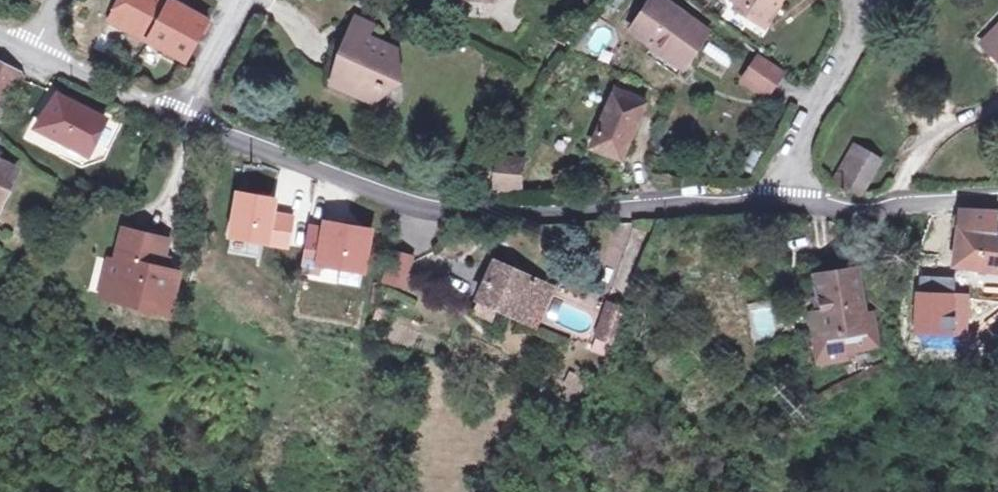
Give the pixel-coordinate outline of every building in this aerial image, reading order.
[(180,0),(125,0),(115,18),(193,61),(215,20),(180,0)] [(662,0),(650,0),(629,30),(683,67),(710,31),(662,0)] [(755,10),(753,16),(769,27),(787,0),(741,0),(755,10)] [(355,19),(352,26),(368,34),(371,28),(355,19)] [(368,34),(352,26),(341,49),(349,52),(336,79),(356,88),(352,96),(372,104),(382,84),(399,83),(397,54),(366,39),(368,34)] [(991,39),(985,46),(997,59),(997,45),(991,39)] [(349,52),(341,49),(326,84),(352,96),(356,88),(336,79),(349,52)] [(790,73),(766,57),(750,80),(775,98),(790,73)] [(0,63),(0,105),(10,109),(24,80),(26,76),(0,63)] [(30,83),(24,80),(10,109),(16,112),(30,83)] [(646,100),(616,88),(595,141),(624,154),(646,100)] [(109,119),(63,94),(43,125),(94,152),(109,119)] [(853,144),(835,179),(864,194),(882,159),(853,144)] [(528,159),(503,155),(498,187),(503,188),(503,194),(509,195),(509,190),(524,191),(528,159)] [(0,165),(0,208),(19,175),(0,165)] [(279,201),(244,195),(237,237),(272,243),(291,246),(296,219),(277,216),(279,201)] [(961,212),(956,267),(997,271),(997,231),(996,231),(997,211),(961,212)] [(332,224),(330,231),(314,228),(307,269),(324,271),(325,263),(369,271),(376,232),(332,224)] [(125,280),(121,295),(167,307),(176,269),(166,267),(151,263),(158,235),(123,227),(116,256),(121,257),(116,278),(125,280)] [(151,263),(166,267),(168,257),(163,256),(168,237),(158,235),(151,263)] [(121,257),(116,256),(111,255),(102,291),(121,295),(125,280),(116,278),(121,257)] [(549,310),(542,307),(549,288),(499,268),(484,306),(485,306),(503,314),(541,329),(549,310)] [(859,269),(820,276),(824,310),(813,313),(819,362),(848,357),(848,351),(878,346),(874,314),(865,314),(859,269)] [(955,277),(917,277),(913,333),(967,335),(969,295),(955,294),(955,277)] [(556,291),(549,288),(542,307),(549,310),(556,291)] [(630,304),(610,297),(594,341),(615,349),(630,304)] [(503,314),(485,306),(481,317),(499,324),(503,314)]
